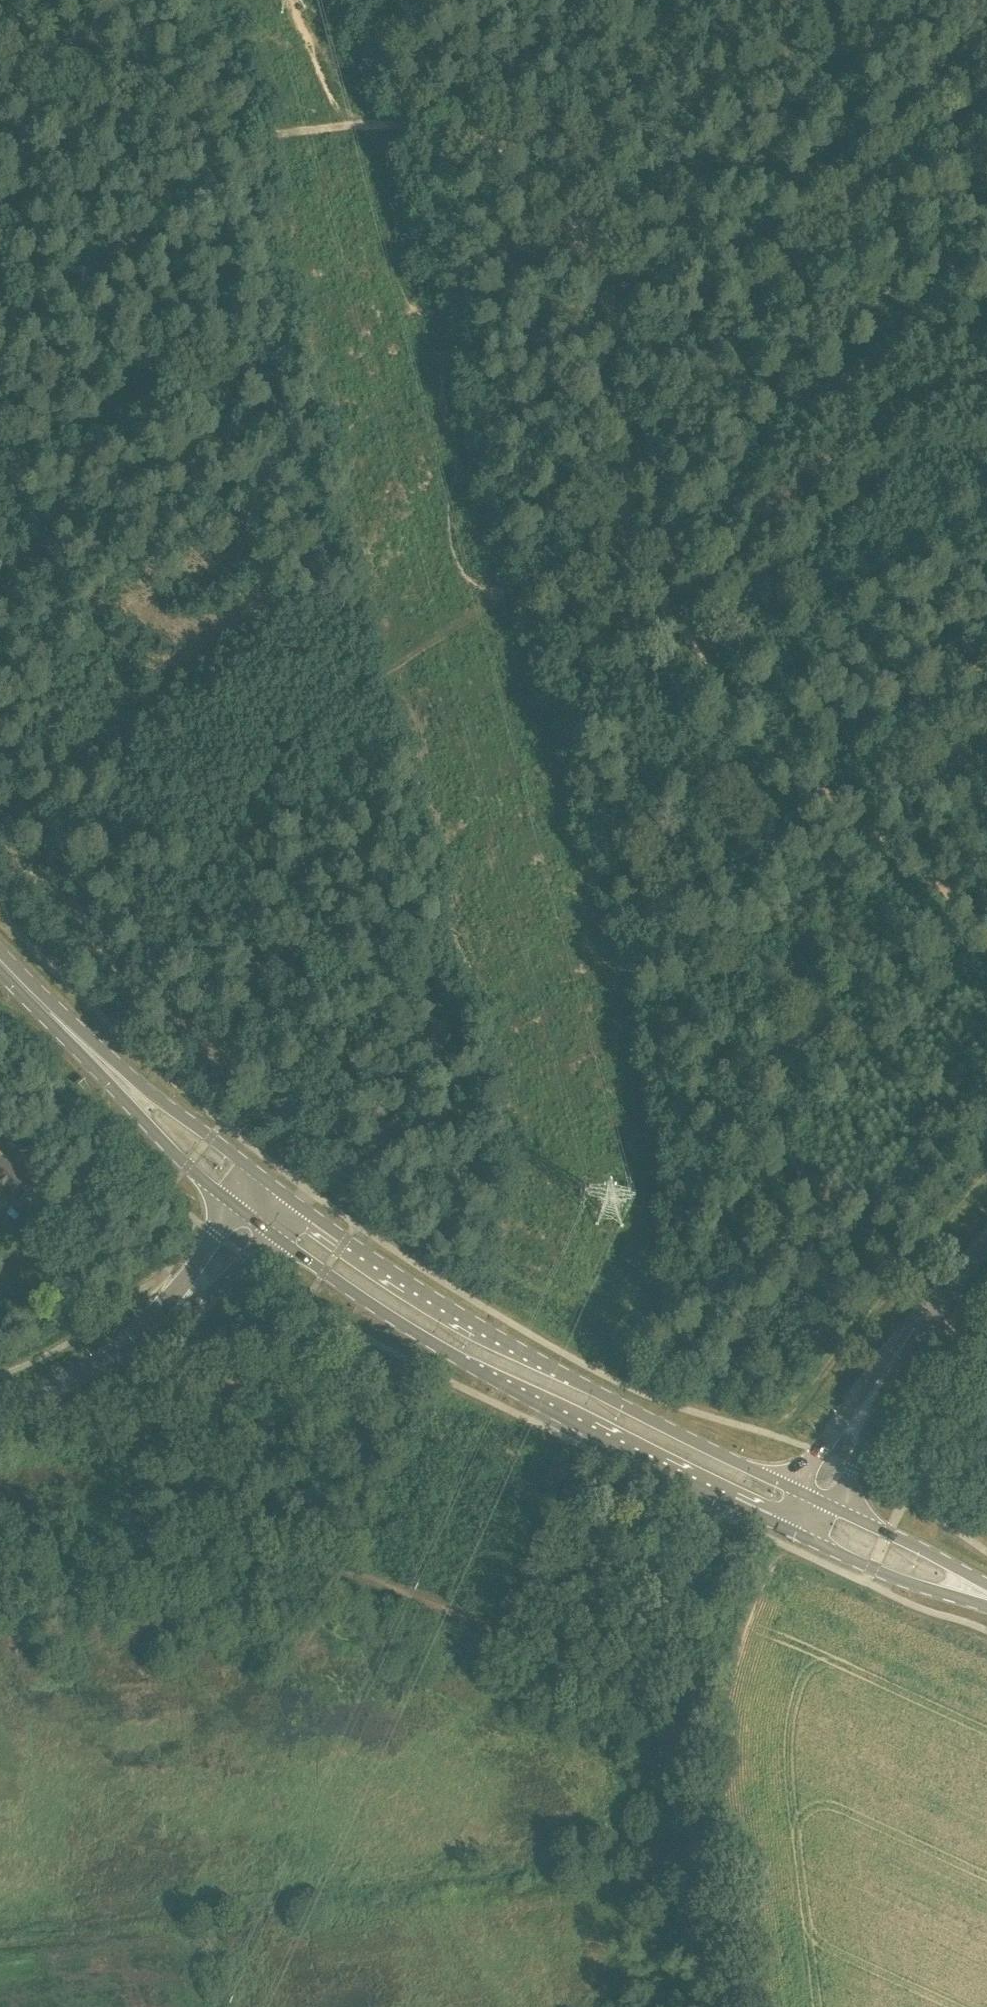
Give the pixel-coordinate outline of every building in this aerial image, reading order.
[(6,1159),(0,1154),(0,1185),(19,1203),(43,1177),(14,1151),(6,1159)]
